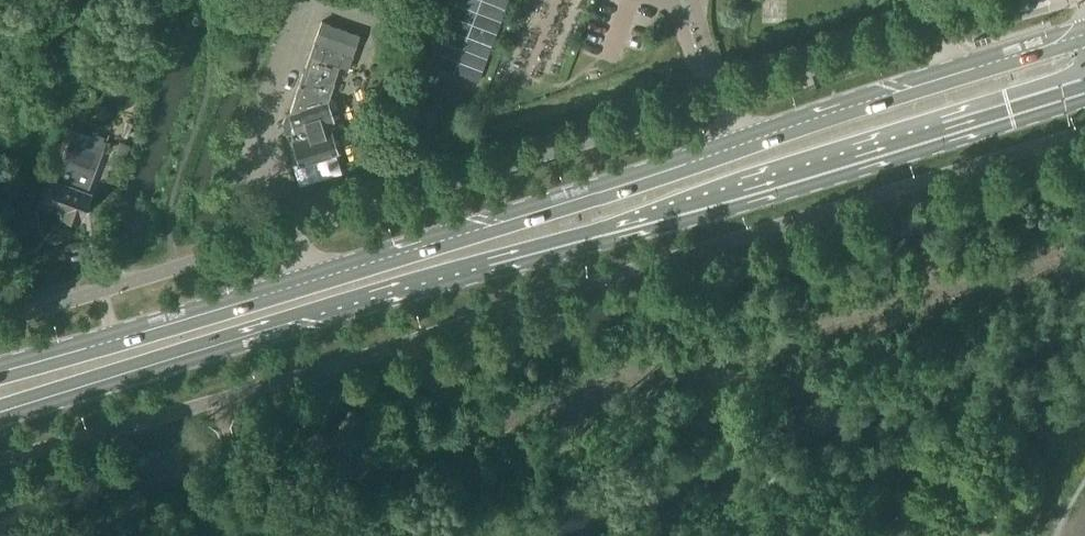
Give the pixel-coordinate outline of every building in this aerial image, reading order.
[(429,63),(478,81),(508,0),(452,0),(429,63)] [(313,42),(351,56),(359,34),(321,20),(313,42)] [(282,123),(286,134),(291,133),(300,162),(336,150),(327,122),(333,120),(327,101),(334,82),(333,82),(339,65),(348,68),(352,57),(313,43),(309,54),(311,55),(305,72),(304,72),(290,113),(285,114),(282,123)] [(92,192),(88,190),(104,147),(71,135),(56,178),(53,177),(42,204),(61,212),(60,215),(80,223),(92,192)]
